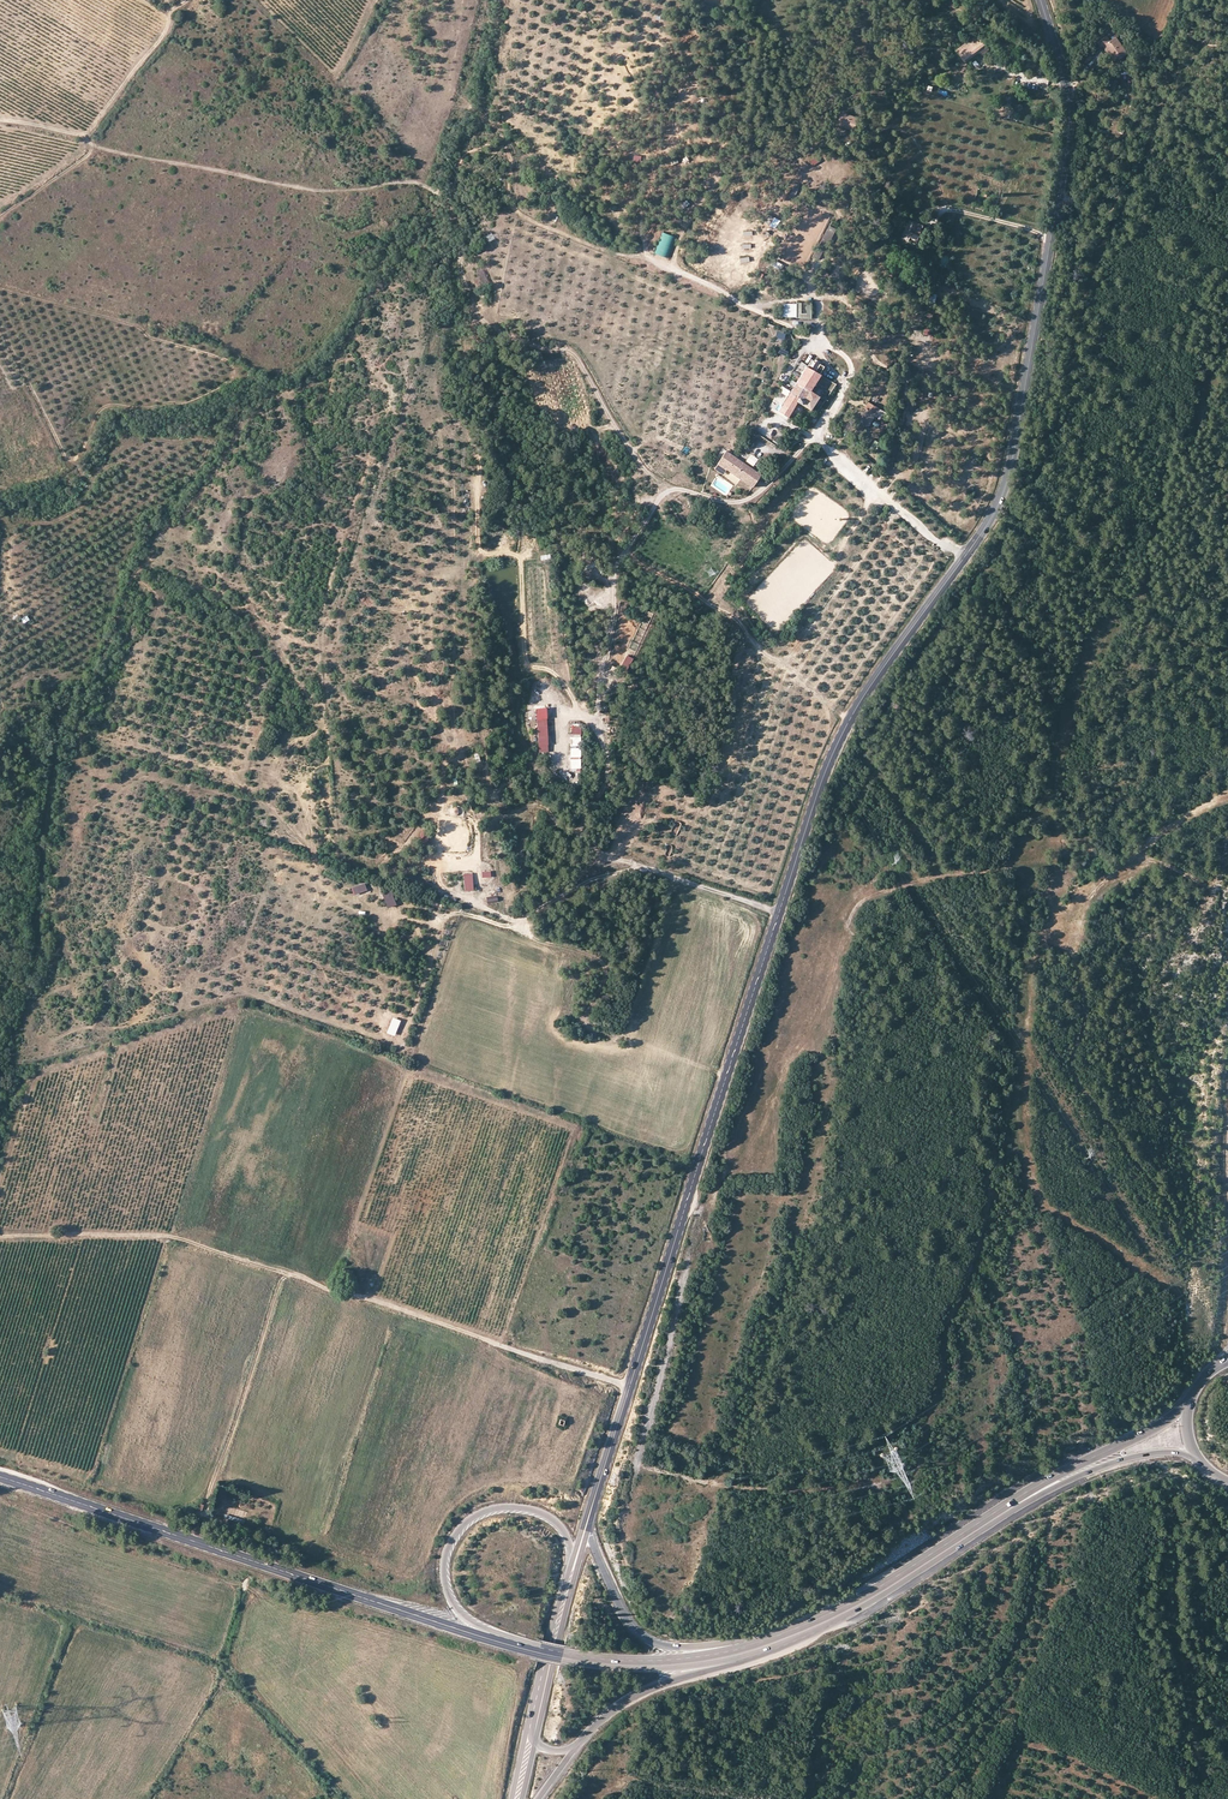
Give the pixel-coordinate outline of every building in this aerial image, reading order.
[(993,46),(984,33),(979,37),(977,34),(956,49),(964,61),(985,47),(988,50),(993,46)] [(1115,61),(1127,53),(1116,36),(1110,40),(1107,35),(1096,41),(1100,47),(1104,44),(1115,61)] [(842,112),(840,120),(845,121),(843,126),(853,129),(857,117),(842,112)] [(634,153),(632,160),(640,162),(642,155),(634,153)] [(809,160),(813,165),(820,160),(817,155),(809,160)] [(796,196),(799,184),(794,182),(790,195),(796,196)] [(609,209),(615,212),(618,206),(613,203),(609,209)] [(765,222),(774,227),(779,219),(769,214),(765,222)] [(917,239),(923,226),(909,220),(902,238),(907,240),(909,236),(917,239)] [(827,230),(812,256),(819,260),(833,233),(827,230)] [(656,253),(670,257),(676,235),(662,231),(656,253)] [(915,244),(917,239),(909,236),(907,240),(906,241),(915,244)] [(778,268),(781,263),(775,259),(772,265),(778,268)] [(800,303),(783,303),(783,317),(811,317),(811,303),(807,303),(807,313),(800,313),(800,303)] [(774,339),(781,342),(784,332),(777,330),(774,339)] [(810,367),(815,360),(810,357),(806,364),(810,367)] [(823,365),(818,362),(814,370),(819,372),(823,365)] [(806,364),(778,410),(789,417),(799,400),(811,407),(819,394),(809,389),(819,372),(814,370),(810,367),(806,364)] [(779,390),(785,394),(788,389),(782,386),(779,390)] [(881,408),(869,400),(865,407),(871,411),(867,417),(873,420),(877,414),(878,412),(881,408)] [(871,411),(865,407),(861,413),(862,414),(867,417),(871,411)] [(867,417),(862,414),(860,418),(870,424),(873,420),(867,417)] [(759,473),(725,450),(713,467),(723,473),(726,469),(750,486),(759,473)] [(868,457),(874,461),(877,455),(871,451),(868,457)] [(750,452),(744,460),(752,465),(757,457),(750,452)] [(756,459),(752,466),(757,469),(761,462),(756,459)] [(596,561),(583,565),(584,570),(598,566),(596,561)] [(26,614),(20,617),(23,622),(29,619),(26,614)] [(628,668),(633,658),(627,654),(621,665),(628,668)] [(563,678),(567,676),(563,668),(559,671),(563,678)] [(546,707),(536,707),(537,750),(547,750),(546,707)] [(254,726),(249,730),(254,736),(259,732),(254,726)] [(578,735),(571,736),(572,768),(579,767),(578,735)] [(425,845),(430,830),(422,828),(417,843),(425,845)] [(471,873),(463,873),(464,890),(472,889),(471,873)] [(364,883),(351,887),(353,894),(366,890),(364,883)] [(391,890),(382,893),(387,907),(396,904),(391,890)] [(344,1269),(341,1278),(349,1280),(352,1272),(344,1269)] [(1114,1447),(1125,1442),(1124,1438),(1112,1443),(1114,1447)] [(227,1507),(226,1513),(245,1517),(246,1510),(227,1507)] [(224,1515),(223,1521),(243,1524),(244,1518),(224,1515)]
